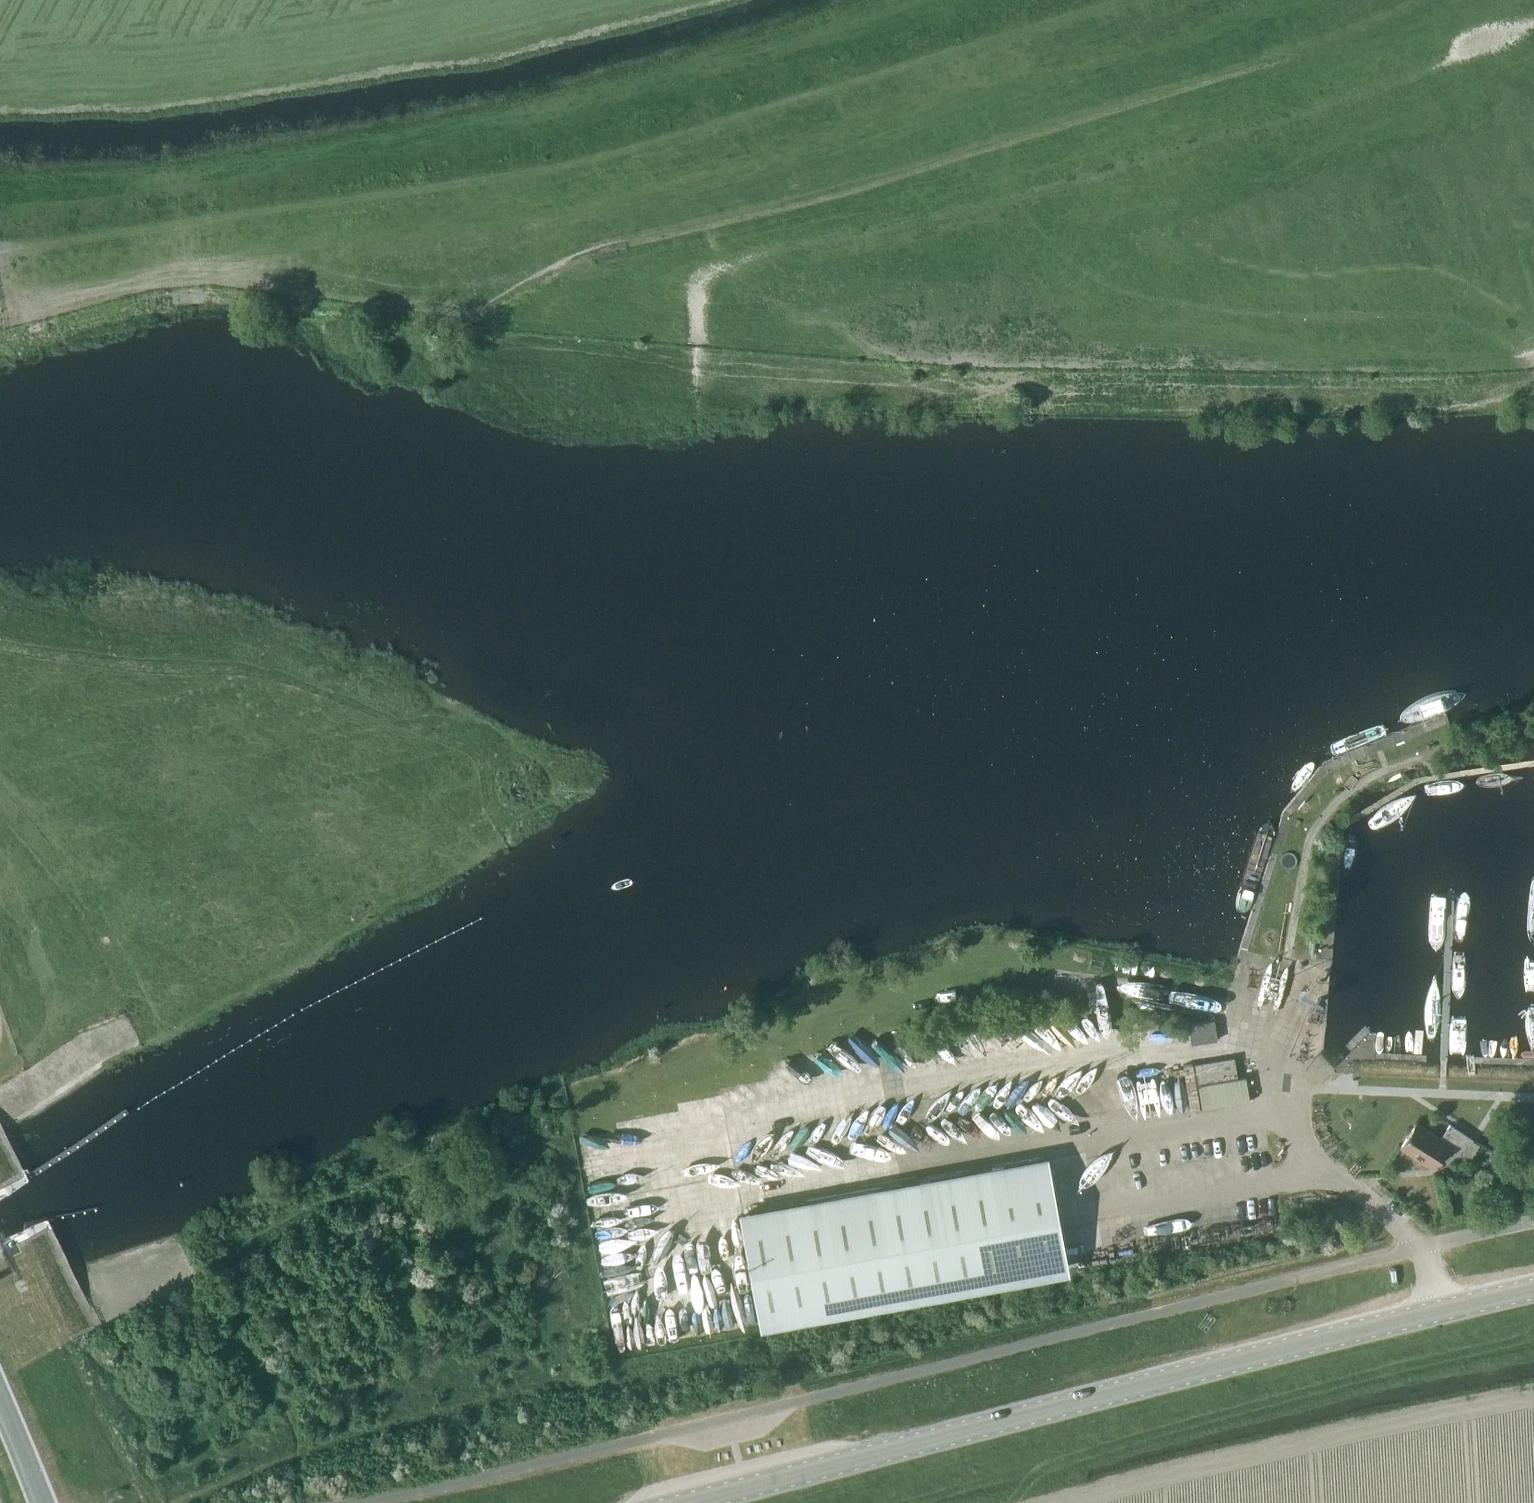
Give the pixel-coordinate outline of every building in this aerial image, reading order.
[(1157,994),(1200,1004),(1203,991),(1160,981),(1157,994)] [(1188,1023),(1191,1043),(1217,1039),(1214,1019),(1188,1023)] [(1194,1063),(1197,1083),(1238,1076),(1234,1056),(1194,1063)] [(1462,1153),(1472,1138),(1450,1123),(1441,1138),(1416,1122),(1401,1146),(1433,1166),(1447,1144),(1462,1153)] [(743,1216),(763,1322),(1065,1266),(1046,1160),(743,1216)] [(1510,1176),(1502,1177),(1505,1189),(1512,1188),(1510,1176)] [(757,1429),(738,1435),(741,1444),(760,1438),(757,1429)]
